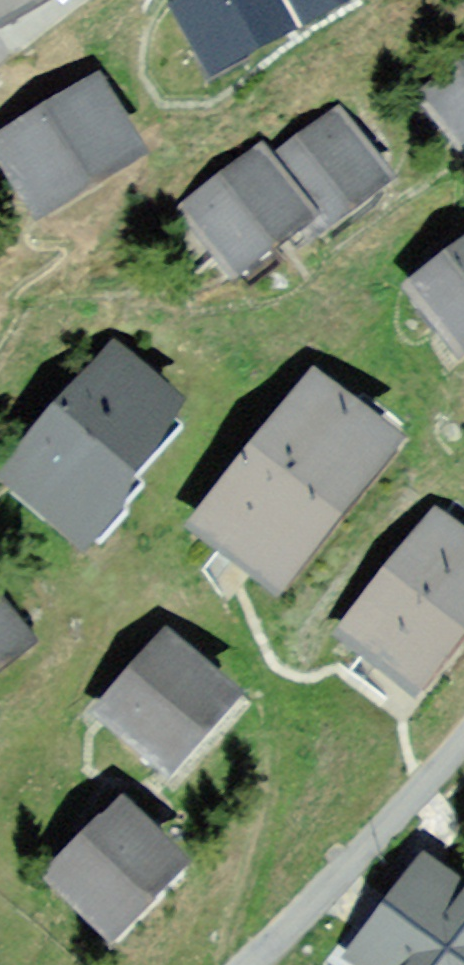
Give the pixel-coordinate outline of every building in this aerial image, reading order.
[(26,0),(0,0),(0,15),(26,0)] [(183,16),(202,52),(235,35),(244,52),(297,23),(296,21),(336,0),(212,0),(183,16)] [(429,95),(449,121),(463,141),(463,69),(429,95)] [(127,150),(92,92),(4,144),(41,205),(111,163),(109,161),(127,150)] [(449,121),(429,95),(419,102),(440,129),(449,121)] [(337,124),(270,174),(260,162),(193,212),(233,264),(280,229),(296,250),(316,236),(310,227),(377,177),(337,124)] [(463,258),(463,242),(448,254),(455,264),(463,258)] [(455,264),(419,292),(425,301),(416,308),(431,328),(441,321),(459,345),(463,341),(463,258),(455,264)] [(45,445),(13,481),(80,540),(115,501),(105,492),(144,448),(136,440),(168,405),(113,355),(59,416),(62,419),(41,442),(45,445)] [(385,444),(314,386),(202,526),(273,584),(307,541),(297,533),(341,478),(351,487),(385,444)] [(435,524),(348,633),(367,648),(411,683),(463,616),(463,548),(435,524)] [(16,642),(24,652),(36,643),(19,621),(9,629),(0,619),(0,654),(16,642)] [(367,648),(348,633),(329,657),(349,671),(367,648)] [(222,699),(160,645),(138,670),(146,677),(112,714),(167,762),(222,699)] [(171,867),(121,818),(105,836),(96,828),(54,870),(112,926),(171,867)] [(357,960),(363,964),(463,964),(463,885),(460,890),(429,867),(357,960)]
